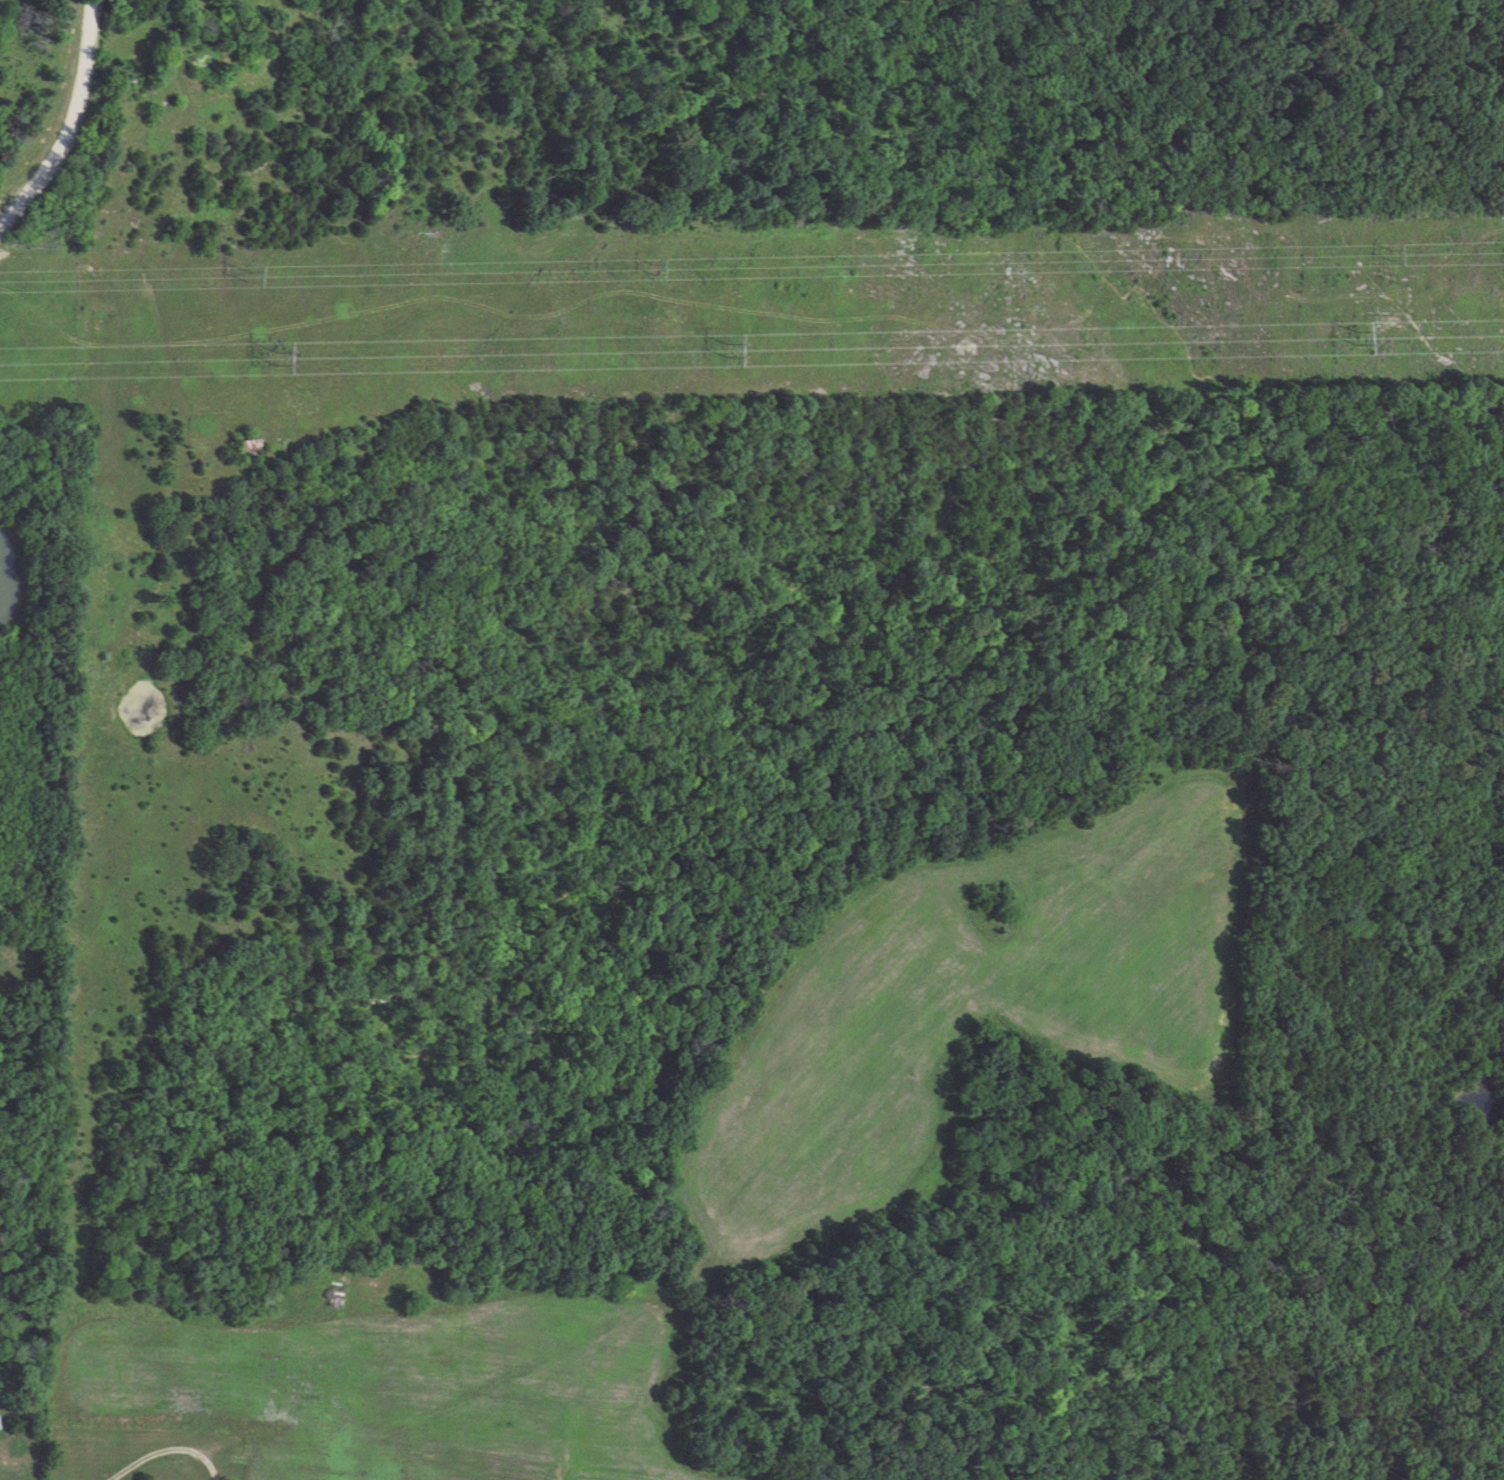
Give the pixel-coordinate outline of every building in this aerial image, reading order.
[(240,464),(259,461),(257,440),(237,443),(240,464)]
